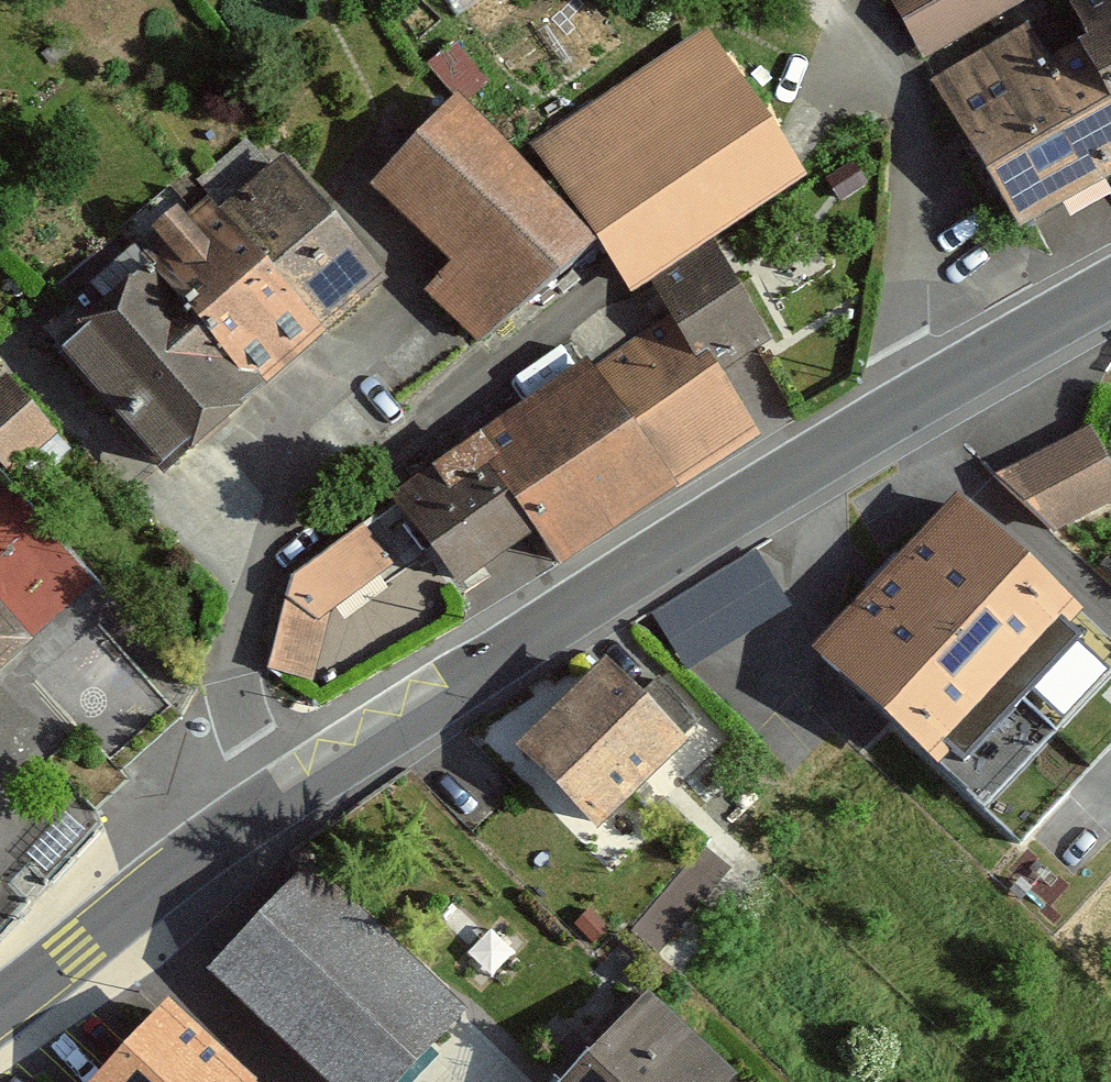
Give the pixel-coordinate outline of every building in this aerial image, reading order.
[(882,6),(907,56),(1004,0),(893,0),(882,6)] [(1110,88),(1110,0),(1093,0),(1070,12),(1098,63),(1110,88)] [(759,132),(696,29),(526,134),(597,248),(622,288),(704,237),(791,183),(782,168),(759,132)] [(1110,203),(1110,88),(1098,63),(1054,87),(1030,42),(946,87),(1031,246),(1110,203)] [(578,247),(440,94),(360,180),(438,258),(408,283),(459,334),(578,247)] [(334,349),(392,301),(308,199),(285,171),(276,178),(247,143),(197,185),(217,209),(334,349)] [(269,402),(334,349),(217,209),(201,222),(175,190),(126,230),(145,253),(269,402)] [(173,483),(269,402),(145,253),(49,333),(173,483)] [(789,363),(725,263),(655,307),(671,333),(599,378),(675,505),(765,454),(731,399),(778,370),(789,363)] [(563,582),(675,505),(599,378),(491,447),(395,508),(428,560),(466,621),(553,566),(563,582)] [(10,383),(0,392),(0,464),(15,481),(60,442),(10,383)] [(1093,425),(996,472),(1053,531),(1110,499),(1110,462),(1093,425)] [(1080,607),(956,492),(813,647),(937,761),(1080,607)] [(330,622),(428,560),(395,508),(305,564),(293,583),(330,622)] [(691,661),(797,602),(763,542),(658,601),(691,661)] [(18,645),(0,624),(0,661),(18,645)] [(646,711),(614,676),(521,762),(590,839),(684,753),(646,711)] [(676,683),(646,711),(684,753),(714,726),(676,683)] [(289,875),(200,967),(317,1081),(365,1081),(431,1015),(289,875)] [(715,1071),(625,990),(542,1081),(705,1081),(715,1071)] [(165,1010),(97,1081),(243,1081),(165,1010)]
